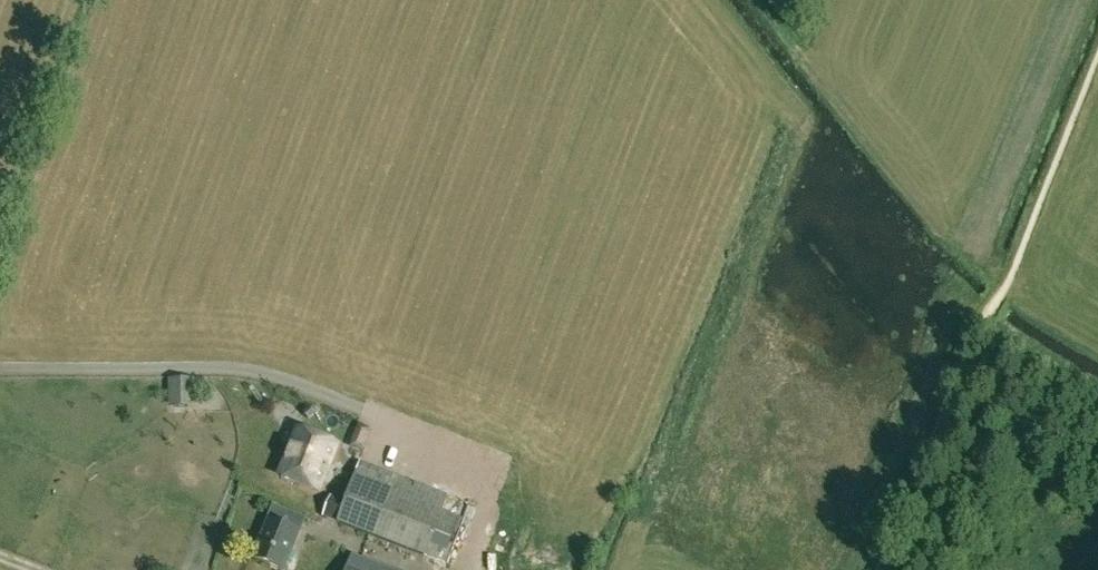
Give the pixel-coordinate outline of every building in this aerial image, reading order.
[(347,452),(374,462),(382,438),(356,427),(347,452)] [(336,443),(298,430),(282,476),(320,490),(336,443)] [(346,456),(341,469),(338,478),(323,516),(424,556),(448,494),(346,456)] [(300,531),(268,520),(254,559),(283,569),(285,569),(300,531)] [(353,555),(347,569),(392,569),(353,555)]
